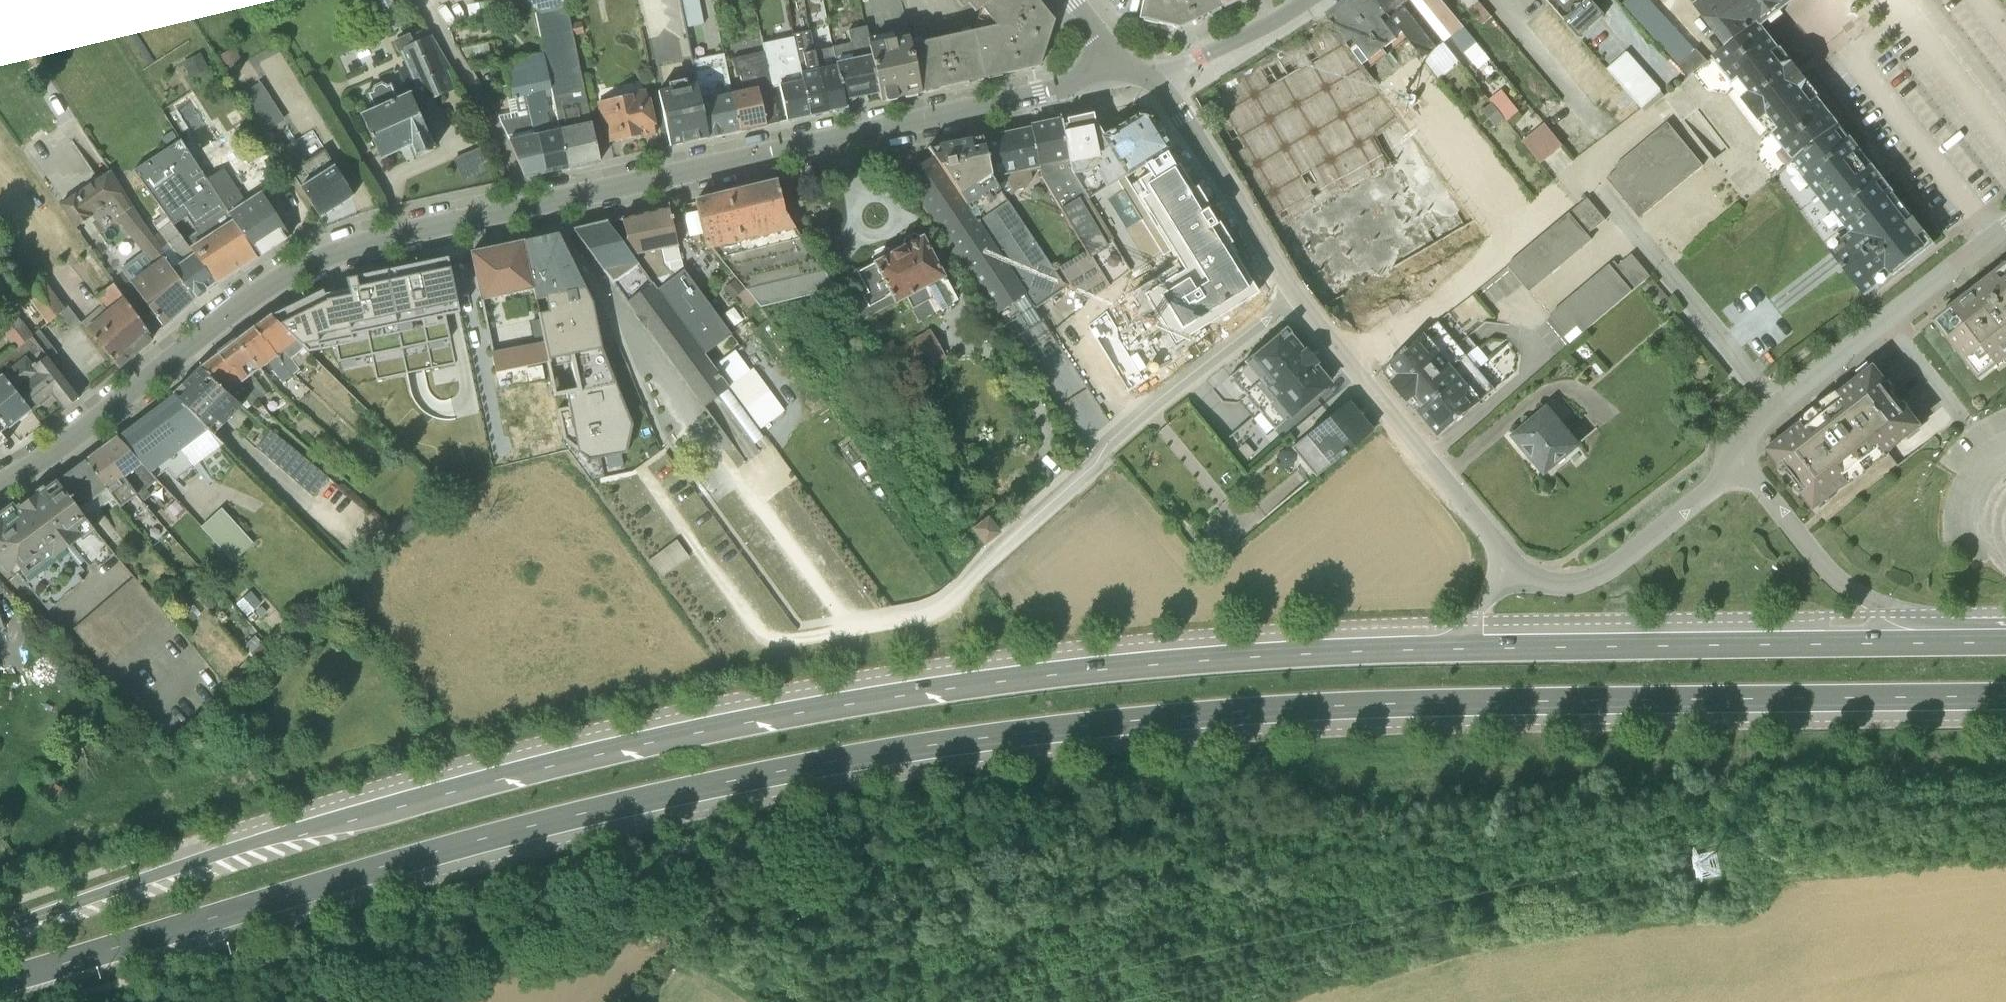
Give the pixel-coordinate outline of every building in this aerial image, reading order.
[(391,32),(403,27),(391,0),(377,0),(391,32)] [(566,8),(564,0),(482,0),(483,3),(466,7),(470,25),(487,21),(512,17),(534,12),(537,29),(542,54),(552,96),(558,129),(567,169),(599,162),(595,146),(590,122),(585,97),(566,8)] [(685,28),(703,24),(697,0),(678,0),(685,28)] [(988,0),(955,0),(961,7),(967,3),(974,12),(988,0)] [(1053,21),(1036,0),(988,0),(974,12),(971,31),(982,78),(1038,66),(1053,21)] [(1139,18),(1178,27),(1220,8),(1216,0),(1143,0),(1139,18)] [(1377,0),(1353,0),(1348,4),(1384,51),(1405,35),(1377,0)] [(1423,58),(1444,43),(1410,0),(1377,0),(1405,35),(1423,58)] [(1493,62),(1442,0),(1410,0),(1444,43),(1450,38),(1479,73),(1493,62)] [(1466,10),(1468,9),(1482,25),(1491,17),(1477,1),(1477,0),(1458,0),(1466,10)] [(1564,21),(1588,0),(1545,0),(1564,21)] [(1707,61),(1696,49),(1694,50),(1648,0),(1627,0),(1622,4),(1679,65),(1678,66),(1687,76),(1707,61)] [(1693,6),(1726,47),(1759,22),(1761,25),(1793,0),(1701,0),(1693,6)] [(1339,8),(1326,17),(1363,66),(1384,51),(1348,4),(1341,9),(1339,8)] [(537,29),(534,12),(512,17),(515,33),(537,29)] [(581,22),(570,24),(572,37),(584,35),(581,22)] [(1772,135),(1791,160),(1838,125),(1835,119),(1818,98),(1819,96),(1761,25),(1759,22),(1726,47),(1712,58),(1732,84),(1731,85),(1771,136),(1772,135)] [(866,39),(863,28),(847,31),(850,45),(832,49),(843,99),(877,91),(866,39)] [(816,114),(827,111),(815,51),(810,31),(809,30),(792,34),(793,37),(797,62),(810,115),(816,114)] [(971,31),(909,44),(919,92),(982,78),(971,31)] [(892,33),(866,39),(877,91),(880,100),(919,92),(907,35),(893,38),(892,33)] [(414,105),(454,90),(445,69),(448,68),(429,36),(413,44),(409,35),(392,42),(397,53),(399,53),(416,90),(396,98),(389,85),(385,86),(384,85),(380,84),(372,87),(371,91),(371,93),(368,95),(373,108),(360,114),(380,159),(410,146),(415,157),(433,149),(414,105)] [(762,44),(764,53),(771,90),(780,88),(786,120),(810,115),(797,62),(793,37),(762,44)] [(1444,43),(1423,58),(1438,77),(1458,62),(1444,43)] [(487,44),(460,50),(465,58),(489,53),(487,44)] [(832,49),(832,47),(815,51),(827,111),(845,108),(843,99),(832,49)] [(233,48),(218,55),(225,70),(240,62),(233,48)] [(1664,95),(1627,52),(1607,69),(1636,101),(1644,112),(1664,95)] [(764,53),(732,60),(735,76),(739,76),(742,91),(731,94),(738,131),(778,122),(771,90),(764,53)] [(199,54),(181,63),(188,78),(207,68),(199,54)] [(499,121),(524,178),(545,174),(536,134),(549,131),(546,113),(548,113),(545,97),(552,96),(542,54),(503,62),(509,97),(506,98),(509,119),(499,121)] [(733,132),(738,131),(731,94),(723,55),(722,54),(692,61),(696,84),(708,137),(733,132)] [(657,92),(669,146),(708,137),(696,84),(685,86),(684,80),(666,84),(668,90),(657,92)] [(260,84),(240,96),(264,134),(284,122),(260,84)] [(590,122),(595,146),(637,136),(638,139),(654,136),(652,126),(655,125),(649,99),(646,99),(645,90),(629,93),(629,95),(595,103),(599,121),(590,122)] [(1518,112),(1500,90),(1489,100),(1491,103),(1504,119),(1507,122),(1518,112)] [(1627,92),(1617,100),(1626,110),(1636,101),(1627,92)] [(1491,103),(1481,111),(1495,127),(1504,119),(1491,103)] [(1727,149),(1697,111),(1684,122),(1714,160),(1727,149)] [(1100,138),(1124,176),(1168,149),(1148,118),(1137,116),(1100,138)] [(1130,271),(1133,273),(1170,251),(1100,138),(1102,136),(1092,119),(1091,119),(1078,122),(1077,117),(1076,117),(1058,121),(1070,171),(1130,271)] [(1085,250),(1107,286),(1130,271),(1070,171),(1058,121),(1029,127),(1038,170),(1041,179),(1085,250)] [(1606,178),(1639,218),(1702,166),(1667,122),(1614,166),(1616,169),(1606,178)] [(1562,146),(1544,124),(1522,141),(1540,164),(1562,146)] [(1834,213),(1846,229),(1891,193),(1838,125),(1791,160),(1804,177),(1803,179),(1831,215),(1834,213)] [(1025,127),(1018,129),(1018,131),(993,136),(992,134),(985,135),(985,137),(981,138),(990,176),(1004,197),(1012,194),(1014,190),(1025,188),(1030,178),(1029,172),(1038,170),(1029,129),(1025,130),(1025,127)] [(567,169),(558,129),(549,131),(536,134),(545,174),(567,169)] [(1024,296),(1033,309),(1065,288),(1004,197),(990,176),(981,138),(980,136),(938,146),(940,155),(932,156),(932,157),(1024,296)] [(183,241),(215,285),(255,258),(206,180),(179,140),(132,171),(164,215),(172,225),(185,217),(195,233),(183,241)] [(292,144),(277,154),(319,218),(352,197),(323,151),(304,163),(292,144)] [(483,147),(453,159),(464,185),(494,173),(483,147)] [(1022,297),(1024,296),(932,157),(905,175),(993,316),(1011,304),(1029,329),(1040,322),(1022,297)] [(255,258),(288,236),(289,236),(260,192),(244,201),(223,169),(206,180),(255,258)] [(155,242),(110,171),(105,174),(59,206),(74,228),(109,203),(119,215),(114,219),(144,256),(139,261),(141,264),(125,276),(163,328),(194,300),(162,259),(164,257),(155,242)] [(816,262),(807,248),(793,227),(779,206),(775,182),(695,201),(697,211),(702,233),(706,249),(709,250),(717,258),(759,307),(834,290),(835,290),(816,262)] [(1930,243),(1891,193),(1846,229),(1849,233),(1841,239),(1839,237),(1830,244),(1832,247),(1829,250),(1864,295),(1930,243)] [(1605,220),(1587,198),(1507,265),(1529,292),(1592,240),(1587,234),(1605,220)] [(752,368),(749,370),(726,340),(732,336),(697,290),(698,289),(681,267),(677,246),(681,239),(679,229),(671,222),(668,208),(667,208),(607,222),(759,429),(783,411),(752,368)] [(702,233),(697,211),(683,214),(688,236),(702,233)] [(164,215),(151,223),(166,244),(160,249),(165,256),(164,257),(162,259),(193,298),(194,297),(198,297),(204,293),(205,289),(213,283),(183,241),(172,225),(164,215)] [(607,222),(573,231),(701,408),(702,408),(728,388),(607,222)] [(522,242),(532,290),(542,342),(546,362),(556,411),(561,435),(563,444),(580,462),(626,453),(627,446),(631,424),(622,400),(602,351),(601,349),(591,303),(571,262),(568,256),(557,234),(522,242)] [(943,278),(944,277),(922,235),(918,236),(912,234),(903,239),(902,245),(892,251),(882,247),(872,253),(870,262),(871,264),(856,272),(864,287),(857,291),(859,294),(843,302),(857,324),(905,299),(915,316),(928,316),(939,310),(940,313),(952,306),(951,303),(956,300),(943,278)] [(532,290),(522,242),(470,253),(487,336),(492,335),(492,332),(497,331),(495,323),(507,321),(502,296),(532,290)] [(1080,303),(1107,286),(1085,250),(1058,267),(1080,303)] [(1569,344),(1650,276),(1632,254),(1618,266),(1614,262),(1610,265),(1609,265),(1550,315),(1567,334),(1563,337),(1569,344)] [(313,357),(326,371),(459,318),(447,258),(345,279),(348,295),(326,300),(321,291),(269,317),(295,340),(313,357)] [(2005,359),(2005,265),(1935,320),(1935,321),(1979,379),(2005,359)] [(38,274),(19,287),(45,323),(59,314),(64,310),(38,274)] [(101,306),(81,322),(117,368),(151,338),(112,284),(94,298),(101,306)] [(70,328),(78,322),(67,307),(64,310),(59,314),(70,328)] [(10,308),(0,316),(0,330),(14,349),(31,336),(10,308)] [(269,317),(252,329),(290,376),(299,370),(297,368),(303,364),(305,365),(313,357),(295,340),(269,317)] [(1410,403),(1466,355),(1438,322),(1382,369),(1385,373),(1384,374),(1391,382),(1410,403)] [(252,329),(235,342),(259,369),(267,363),(281,382),(290,376),(252,329)] [(900,387),(946,360),(928,329),(895,348),(891,342),(879,348),(878,349),(900,387)] [(1329,384),(1284,330),(1230,376),(1259,412),(1252,419),(1264,434),(1272,428),(1274,430),(1329,384)] [(78,398),(48,360),(56,353),(38,331),(31,336),(14,349),(0,360),(0,371),(2,374),(31,410),(51,394),(64,409),(78,398)] [(235,342),(217,355),(239,383),(242,382),(256,401),(265,394),(251,375),(259,369),(235,342)] [(546,362),(542,342),(490,352),(494,372),(538,364),(546,362)] [(1443,434),(1495,389),(1479,370),(1489,360),(1477,346),(1466,356),(1466,355),(1410,403),(1436,434),(1443,434)] [(217,355),(200,368),(243,411),(256,401),(242,382),(239,383),(217,355)] [(538,364),(494,372),(498,388),(522,384),(521,377),(540,373),(538,364)] [(239,408),(200,368),(172,395),(212,434),(220,425),(221,426),(239,408)] [(1886,454),(1919,429),(1873,369),(1840,395),(1886,454)] [(21,421),(27,416),(27,413),(31,410),(2,374),(0,376),(0,419),(7,428),(17,421),(21,421)] [(164,470),(173,480),(222,444),(212,434),(172,395),(116,438),(154,479),(164,470)] [(1872,469),(1887,455),(1886,454),(1840,395),(1822,409),(1804,424),(1850,483),(1867,473),(1863,468),(1865,466),(1868,464),(1872,469)] [(1291,448),(1315,476),(1370,431),(1346,402),(1291,448)] [(748,462),(762,451),(727,406),(713,416),(748,462)] [(1545,472),(1577,445),(1548,409),(1515,437),(1545,472)] [(1815,507),(1850,483),(1804,424),(1770,450),(1815,507)] [(255,448),(312,497),(327,478),(270,430),(255,448)] [(155,481),(116,438),(100,450),(135,495),(141,503),(150,496),(145,489),(155,481)] [(135,495),(100,450),(83,462),(119,507),(135,495)] [(58,481),(57,482),(85,518),(111,497),(84,464),(59,483),(58,481)] [(6,573),(8,573),(11,577),(16,574),(43,605),(48,601),(52,606),(81,581),(78,576),(83,571),(79,566),(84,562),(88,567),(93,563),(98,568),(114,553),(57,482),(22,507),(21,506),(14,511),(13,509),(0,519),(0,566),(6,573)] [(1013,496),(987,518),(997,530),(1023,508),(1013,496)] [(220,508),(200,527),(233,563),(253,543),(220,508)] [(407,514),(390,526),(397,536),(415,527),(407,514)] [(985,518),(972,529),(983,543),(996,533),(985,518)] [(688,557),(676,540),(649,560),(662,577),(688,557)] [(133,577),(72,630),(98,659),(108,650),(115,658),(163,615),(133,577)] [(248,591),(234,604),(245,616),(259,603),(248,591)]
